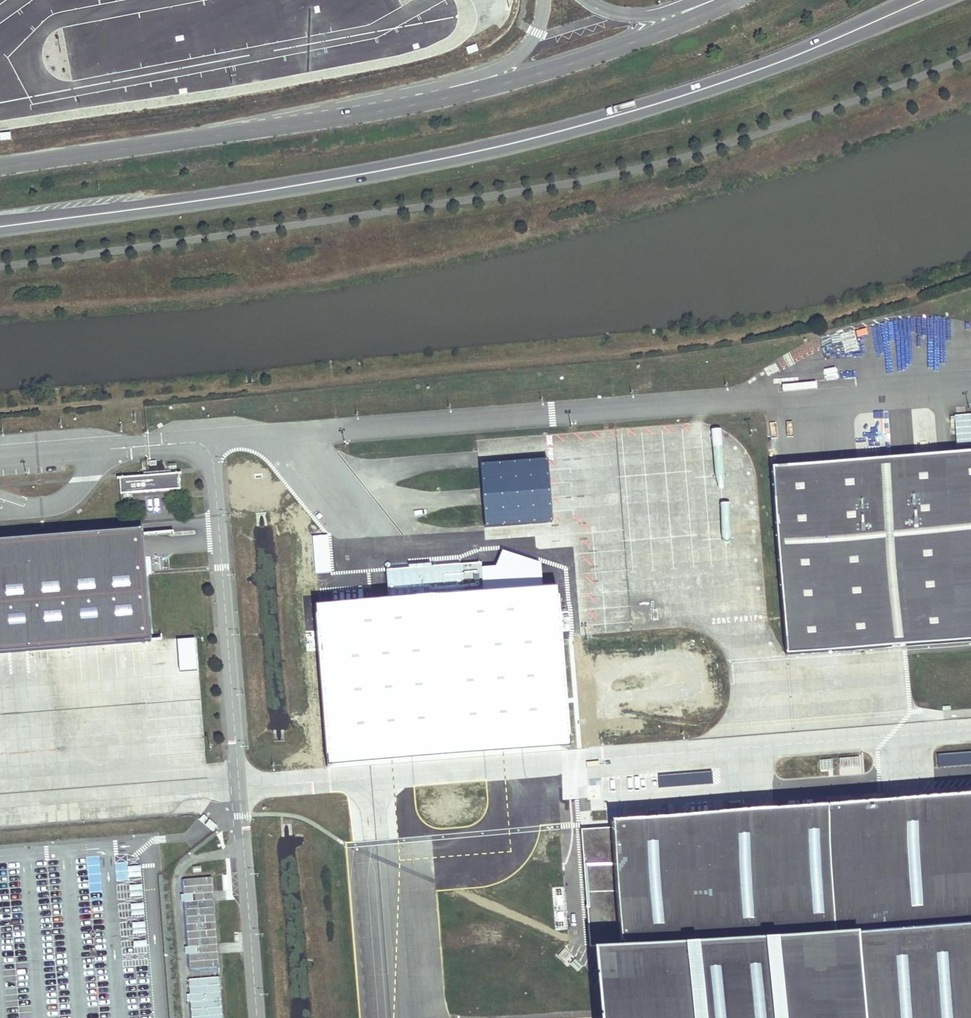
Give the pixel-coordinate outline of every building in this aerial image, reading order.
[(828,467),(842,648),(970,638),(970,455),(828,467)] [(842,648),(828,467),(775,471),(777,499),(798,498),(804,571),(783,573),(789,652),(842,648)] [(147,476),(119,478),(121,493),(149,491),(180,489),(179,473),(147,476)] [(798,498),(777,499),(783,573),(804,571),(798,498)] [(0,545),(0,652),(149,641),(141,535),(0,545)] [(551,587),(314,608),(327,764),(565,744),(551,587)] [(588,831),(602,1017),(970,1017),(970,801),(588,831)] [(213,968),(206,878),(178,880),(179,895),(186,895),(187,902),(180,903),(183,947),(191,947),(191,954),(184,955),(185,970),(213,968)] [(179,895),(175,895),(176,903),(180,903),(187,902),(186,895),(179,895)] [(183,947),(179,948),(180,955),(184,955),(191,954),(191,947),(183,947)] [(188,979),(191,1017),(222,1017),(219,978),(188,979)]
